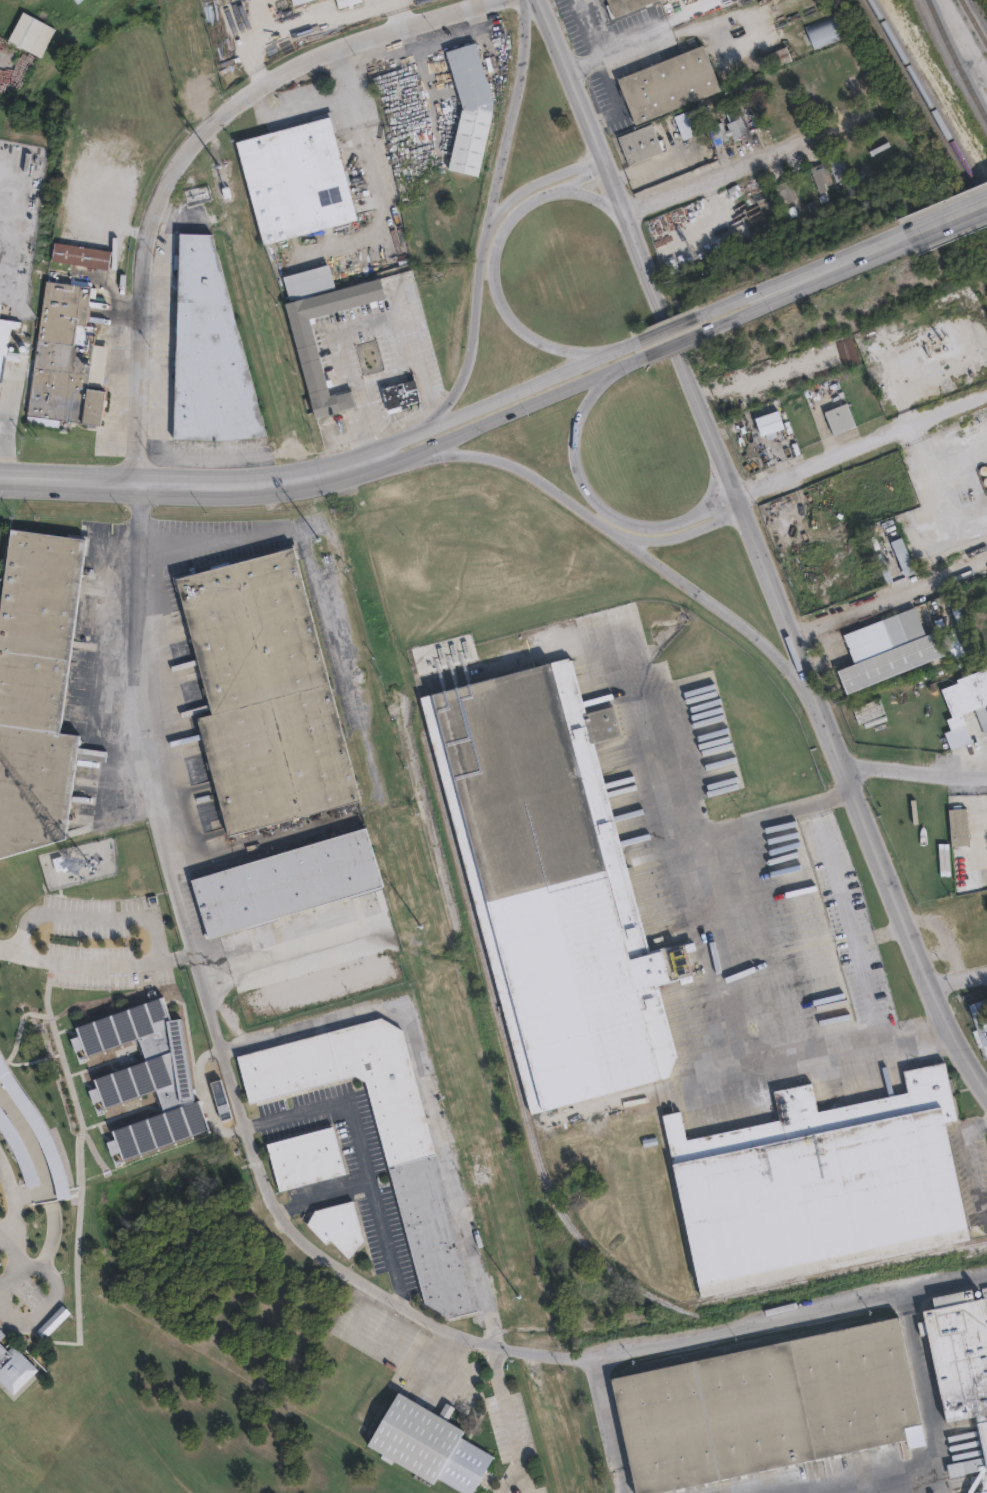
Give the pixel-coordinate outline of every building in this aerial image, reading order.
[(338,9),(362,3),(362,0),(336,0),(338,9)] [(614,18),(607,0),(658,0),(614,18)] [(53,29),(39,56),(6,39),(21,12),(53,29)] [(842,37),(814,48),(806,26),(835,16),(842,37)] [(720,90),(634,123),(617,78),(703,45),(720,90)] [(790,59),(763,70),(758,57),(785,46),(790,59)] [(494,107),(478,182),(448,174),(463,115),(446,57),(476,48),(494,107)] [(34,59),(21,81),(6,73),(18,50),(34,59)] [(761,118),(748,123),(741,106),(750,102),(748,98),(753,96),(761,118)] [(701,132),(682,139),(673,116),(692,109),(701,132)] [(745,115),(750,132),(764,127),(759,111),(745,115)] [(739,114),(746,132),(742,133),(743,137),(734,140),(731,133),(727,135),(729,140),(722,142),(723,145),(716,148),(708,130),(715,127),(714,125),(721,122),(724,130),(728,129),(726,123),(733,120),(732,117),(739,114)] [(356,219),(262,244),(235,141),(329,116),(356,219)] [(662,151),(628,165),(617,137),(651,123),(662,151)] [(835,157),(836,160),(842,158),(849,175),(844,178),(843,175),(834,179),(827,160),(835,157)] [(832,182),(826,185),(825,182),(822,183),(825,189),(819,192),(808,168),(823,162),(832,182)] [(798,171),(800,175),(806,172),(812,186),(798,193),(790,174),(798,171)] [(786,179),(795,197),(790,200),(788,197),(785,198),(784,195),(777,198),(771,186),(786,179)] [(787,210),(789,216),(796,214),(794,208),(787,210)] [(265,437),(215,439),(171,437),(178,231),(209,232),(265,437)] [(110,252),(107,271),(50,262),(53,243),(110,252)] [(332,261),(337,286),(377,275),(383,294),(307,315),(328,392),(348,387),(353,403),(314,414),(283,301),(289,300),(283,274),(332,261)] [(90,286),(85,325),(76,323),(74,332),(94,335),(87,387),(104,390),(100,424),(27,415),(44,280),(90,286)] [(1,380),(0,380),(0,317),(18,320),(17,325),(9,324),(1,380)] [(418,401),(388,411),(380,388),(411,378),(418,401)] [(854,427),(832,436),(823,413),(845,404),(854,427)] [(775,434),(777,438),(766,441),(764,437),(761,438),(755,419),(757,419),(779,411),(785,430),(784,431),(775,434)] [(62,842),(0,860),(0,582),(7,530),(82,540),(57,734),(76,736),(62,842)] [(356,801),(224,836),(193,719),(208,715),(172,580),(289,549),(356,801)] [(926,633),(854,662),(844,635),(916,607),(926,633)] [(944,656),(846,696),(837,673),(935,634),(944,656)] [(570,655),(585,711),(611,704),(619,733),(592,741),(647,950),(681,941),(690,973),(656,982),(675,1055),(668,1075),(530,1112),(420,696),(570,655)] [(956,679),(986,667),(986,703),(961,713),(965,723),(950,729),(946,719),(951,716),(941,688),(957,682),(956,679)] [(969,844),(951,846),(948,810),(966,808),(969,844)] [(384,884),(210,935),(193,877),(367,826),(384,884)] [(986,993),(986,996),(986,1053),(984,1054),(964,1000),(986,993)] [(162,997),(170,1021),(179,1019),(193,1102),(197,1101),(207,1130),(121,1161),(119,1154),(109,1155),(104,1142),(111,1138),(109,1133),(162,1113),(154,1091),(103,1108),(99,1101),(92,1104),(88,1091),(94,1088),(91,1079),(146,1061),(139,1038),(85,1056),(83,1048),(74,1051),(70,1038),(76,1035),(74,1025),(162,997)] [(406,1032),(479,1311),(452,1318),(426,1303),(369,1082),(358,1076),(252,1104),(240,1057),(384,1019),(406,1032)] [(947,1063),(959,1121),(947,1123),(972,1240),(703,1297),(664,1116),(683,1113),(689,1141),(782,1121),(776,1092),(814,1084),(820,1112),(910,1093),(906,1072),(947,1063)] [(228,1113),(217,1117),(203,1081),(214,1076),(228,1113)] [(344,1173),(279,1190),(266,1143),(332,1126),(344,1173)] [(351,1200),(361,1238),(347,1257),(328,1238),(325,1243),(305,1223),(315,1209),(351,1200)] [(920,1315),(986,1302),(986,1488),(974,1420),(943,1426),(920,1315)] [(72,1314),(46,1340),(37,1332),(39,1331),(63,1306),(64,1305),(72,1314)] [(908,1440),(657,1492),(637,1492),(613,1379),(901,1318),(923,1424),(905,1428),(908,1440)] [(7,1391),(0,1384),(0,1346),(1,1347),(7,1341),(32,1366),(7,1391)] [(392,1388),(432,1412),(439,1399),(448,1404),(440,1418),(458,1428),(454,1434),(487,1453),(464,1492),(432,1474),(428,1481),(361,1442),(392,1388)] [(982,1470),(947,1479),(944,1467),(979,1458),(982,1470)]
